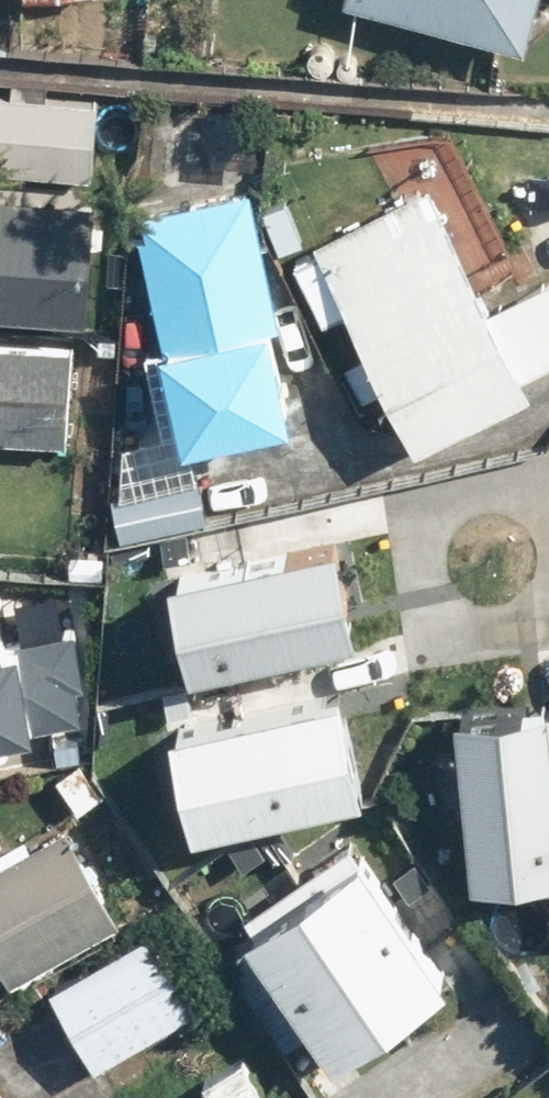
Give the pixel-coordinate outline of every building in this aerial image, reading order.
[(341,3),(521,42),(530,0),(342,0),(341,3)] [(0,94),(0,166),(92,170),(95,98),(0,94)] [(315,243),(284,257),(316,327),(347,312),(408,445),(524,391),(515,372),(548,356),(548,275),(484,305),(428,183),(312,236),(315,243)] [(0,189),(0,311),(82,317),(92,196),(0,189)] [(267,324),(279,321),(253,190),(132,214),(177,440),(286,418),(267,324)] [(0,345),(0,436),(64,440),(69,349),(0,345)] [(311,528),(141,557),(157,654),(327,625),(311,528)] [(31,754),(28,737),(82,728),(78,702),(90,700),(81,645),(6,658),(0,620),(0,759),(31,754)] [(149,798),(316,787),(310,695),(143,706),(149,798)] [(469,731),(473,887),(548,886),(548,729),(469,731)] [(67,830),(0,865),(0,964),(9,981),(117,926),(67,830)] [(345,831),(210,922),(290,1040),(425,950),(345,831)] [(211,1001),(161,913),(43,981),(93,1069),(211,1001)] [(247,1050),(199,1076),(211,1097),(274,1097),(247,1050)]
